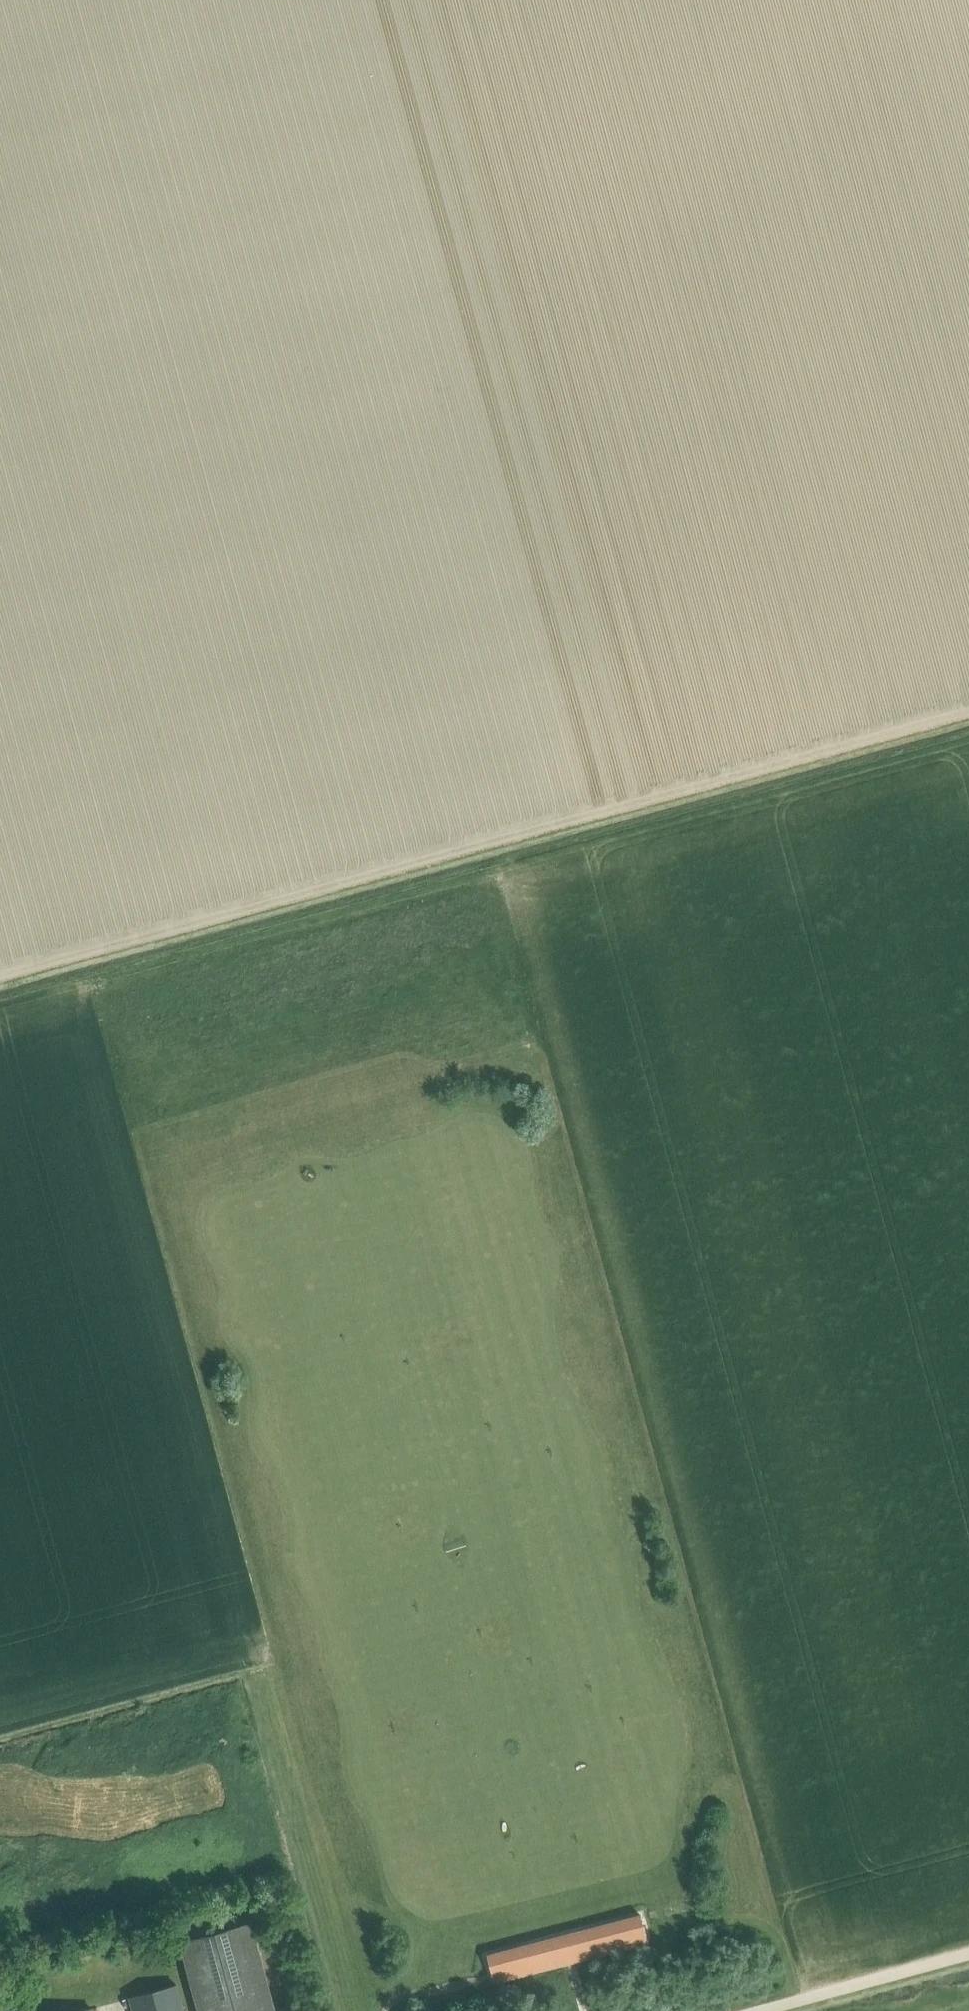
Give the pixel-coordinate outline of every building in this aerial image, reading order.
[(640,1914),(485,1954),(491,1976),(493,1983),(569,1963),(647,1943),(640,1914)] [(180,1942),(198,2010),(274,2010),(250,1923),(180,1942)] [(176,1985),(129,1998),(133,2010),(183,2010),(176,1985)]
